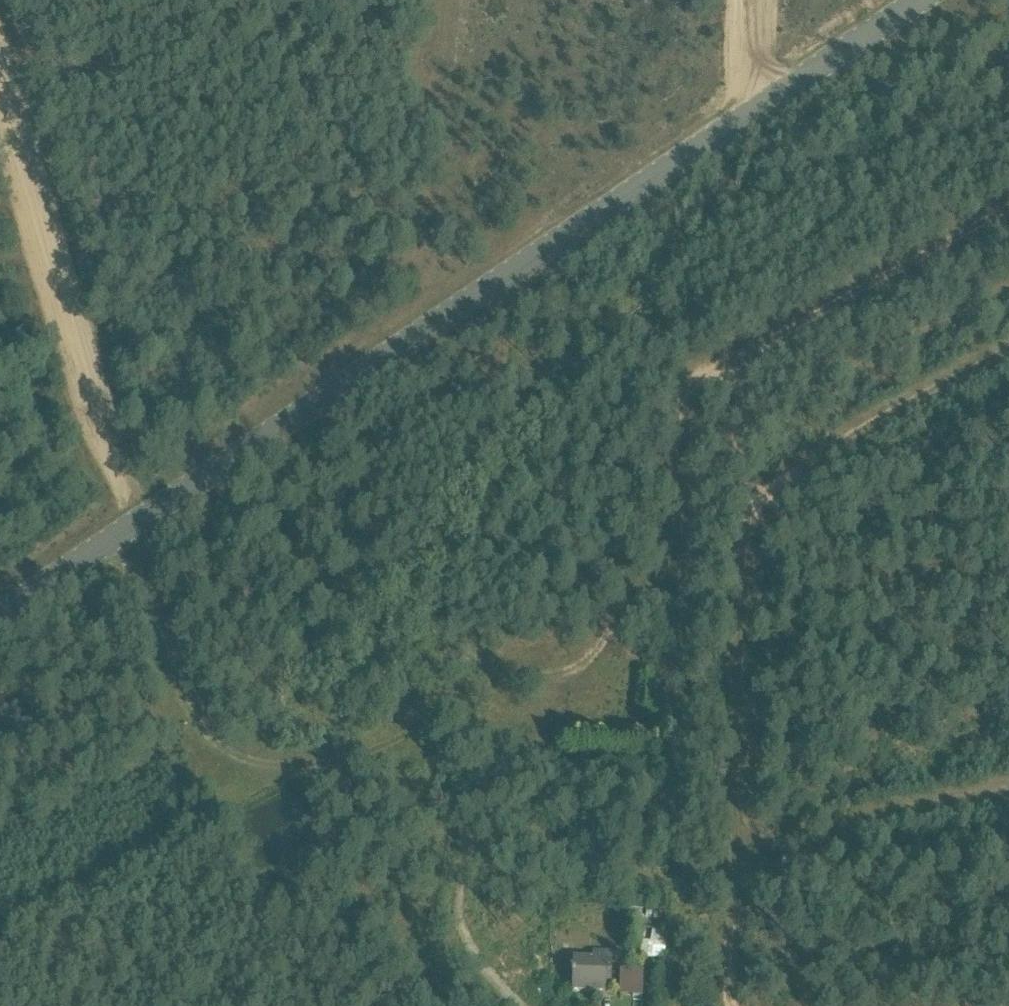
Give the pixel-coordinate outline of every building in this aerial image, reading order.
[(572,959),(572,992),(611,992),(612,959),(572,959)] [(619,969),(619,995),(643,996),(643,970),(619,969)]
